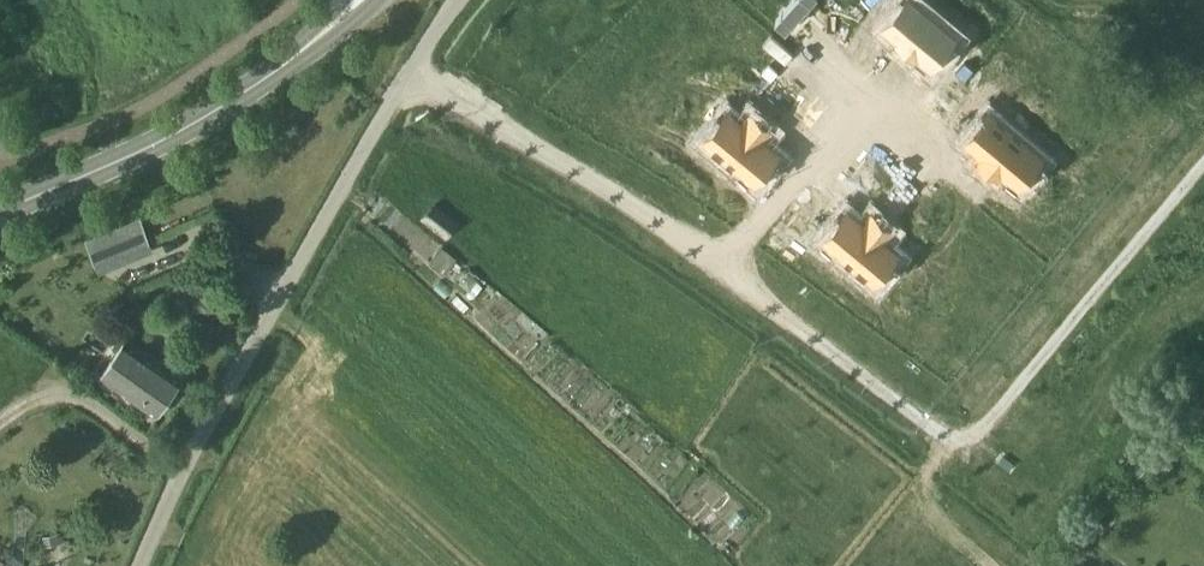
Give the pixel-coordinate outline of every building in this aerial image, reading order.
[(803,5),(806,7),(846,41),(867,15),(850,0),(808,0),(803,5)] [(884,24),(899,36),(898,38),(915,52),(917,51),(932,63),(955,35),(914,0),(904,0),(884,24)] [(728,111),(704,140),(755,182),(778,154),(762,140),(771,129),(752,113),(743,124),(728,111)] [(989,112),(965,141),(982,155),(977,160),(996,176),(1001,171),(1019,186),(1043,158),(989,112)] [(434,202),(420,218),(446,238),(459,222),(434,202)] [(847,211),(823,239),(874,282),(898,253),(883,241),(892,230),(873,213),(864,225),(847,211)] [(140,215),(86,238),(100,273),(155,251),(140,215)] [(443,246),(431,262),(445,273),(457,257),(443,246)] [(101,375),(157,412),(182,375),(126,337),(101,375)] [(1137,448),(1127,463),(1143,472),(1152,456),(1137,448)] [(62,543),(60,532),(42,535),(44,547),(62,543)] [(4,560),(0,558),(0,565),(13,565),(4,560)]
